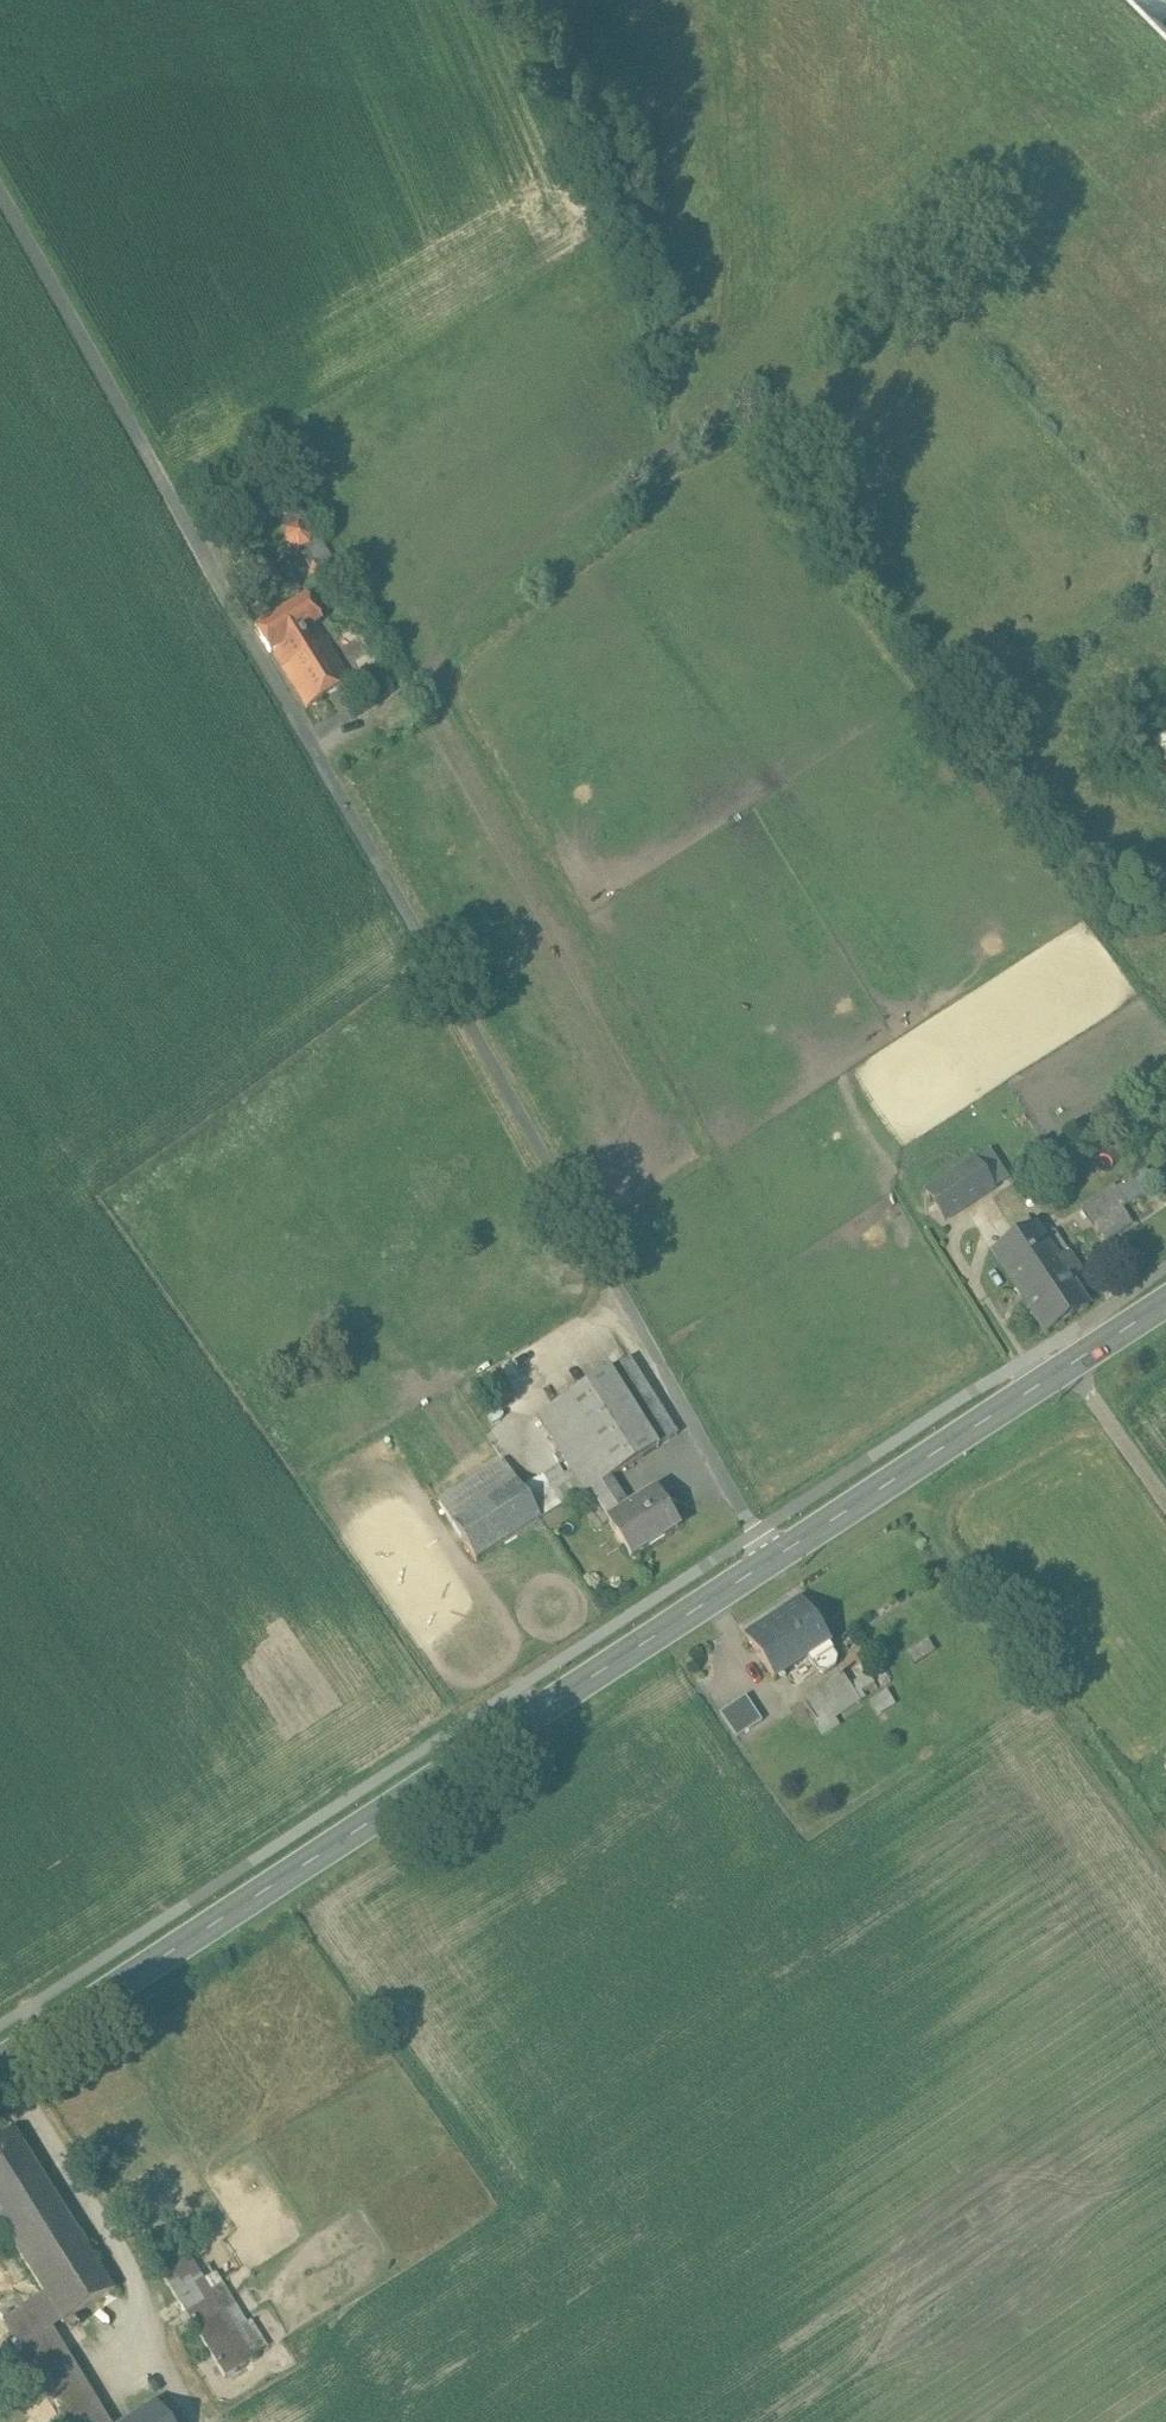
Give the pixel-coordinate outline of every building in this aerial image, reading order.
[(298,524),(289,509),(281,506),(279,514),(287,530),(285,538),(291,548),(299,550),(311,571),(309,575),(321,578),(325,566),(321,565),(309,544),(311,537),(306,526),(298,524)] [(306,597),(255,628),(269,652),(315,625),(321,621),(306,597)] [(315,625),(273,650),(307,706),(350,680),(315,625)] [(1155,741),(1165,757),(1165,733),(1155,741)] [(990,1151),(925,1193),(944,1222),(1009,1180),(990,1151)] [(1114,1186),(1082,1207),(1105,1242),(1132,1224),(1122,1209),(1143,1195),(1143,1194),(1156,1185),(1145,1169),(1116,1189),(1114,1186)] [(1040,1241),(1026,1220),(1011,1230),(1017,1239),(993,1254),(1026,1303),(1064,1277),(1054,1262),(1066,1254),(1052,1233),(1040,1241)] [(1064,1277),(1026,1303),(1046,1334),(1084,1308),(1067,1282),(1079,1274),(1066,1254),(1054,1262),(1064,1277)] [(629,1359),(538,1417),(572,1472),(584,1490),(585,1491),(586,1493),(592,1489),(610,1477),(677,1434),(629,1359)] [(504,1461),(439,1502),(452,1522),(517,1481),(504,1461)] [(572,1472),(564,1477),(558,1467),(542,1477),(560,1506),(584,1490),(572,1472)] [(542,1477),(523,1490),(541,1518),(560,1506),(542,1477)] [(628,1506),(610,1477),(592,1489),(610,1518),(608,1519),(630,1555),(678,1525),(656,1489),(628,1506)] [(517,1481),(452,1522),(476,1559),(541,1518),(523,1490),(517,1481)] [(829,1642),(801,1599),(746,1635),(774,1678),(807,1657),(817,1671),(825,1673),(836,1666),(837,1658),(828,1643),(829,1642)] [(842,1671),(802,1698),(816,1720),(831,1710),(829,1707),(854,1691),(842,1671)] [(831,1710),(816,1720),(825,1733),(840,1723),(835,1716),(860,1699),(854,1691),(829,1707),(831,1710)] [(888,1691),(870,1702),(878,1714),(895,1703),(888,1691)] [(746,1696),(720,1713),(737,1738),(762,1721),(746,1696)] [(0,2141),(0,2201),(40,2177),(13,2133),(0,2141)] [(0,2201),(0,2229),(2,2228),(62,2324),(115,2291),(81,2235),(77,2237),(40,2177),(0,2201)] [(195,2233),(151,2258),(162,2275),(191,2259),(191,2260),(206,2252),(195,2233)] [(191,2259),(162,2275),(184,2311),(213,2295),(211,2292),(191,2260),(191,2259)] [(261,2350),(221,2286),(211,2292),(213,2295),(184,2311),(225,2377),(253,2360),(251,2357),(261,2350)] [(33,2302),(4,2320),(44,2385),(73,2368),(74,2368),(33,2302)] [(73,2368),(44,2385),(67,2421),(106,2421),(73,2368)] [(156,2403),(126,2421),(168,2421),(156,2403)]
